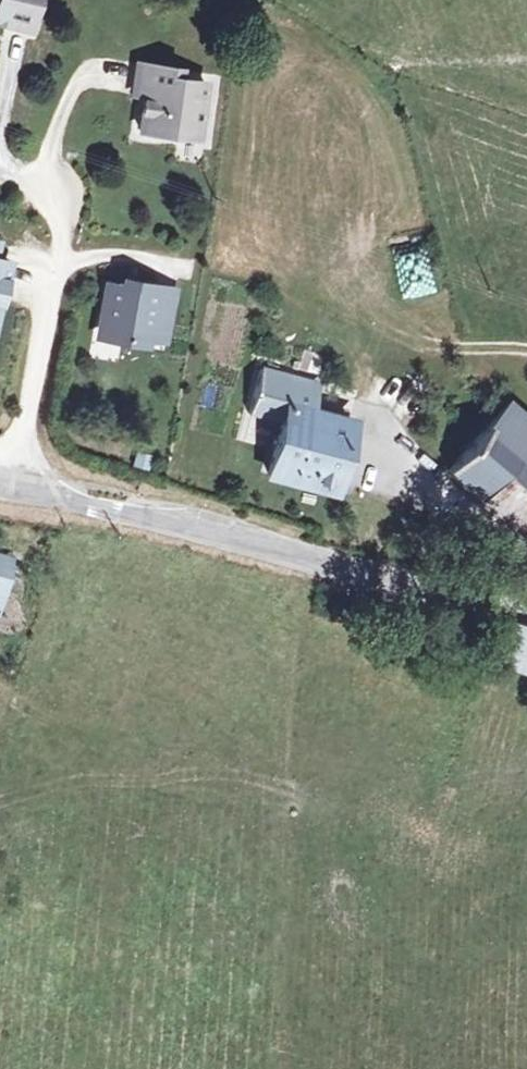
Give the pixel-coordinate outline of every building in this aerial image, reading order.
[(34,37),(43,0),(0,0),(0,27),(34,37)] [(177,127),(199,133),(207,89),(180,85),(182,73),(139,65),(135,86),(154,88),(152,101),(143,100),(137,131),(174,139),(177,127)] [(197,144),(199,133),(177,127),(174,139),(197,144)] [(13,274),(0,271),(0,323),(13,274)] [(149,324),(157,294),(139,291),(138,297),(111,291),(103,314),(110,314),(103,342),(144,352),(147,342),(164,347),(171,328),(149,324)] [(179,298),(157,294),(149,324),(171,328),(179,298)] [(305,409),(314,383),(260,367),(247,408),(279,418),(263,472),(285,479),(287,471),(328,484),(347,422),(305,409)] [(514,413),(457,474),(526,537),(526,425),(514,413)] [(10,554),(0,551),(0,590),(10,554)] [(526,632),(526,621),(508,617),(505,629),(526,632)] [(505,629),(495,660),(526,668),(526,632),(505,629)]
